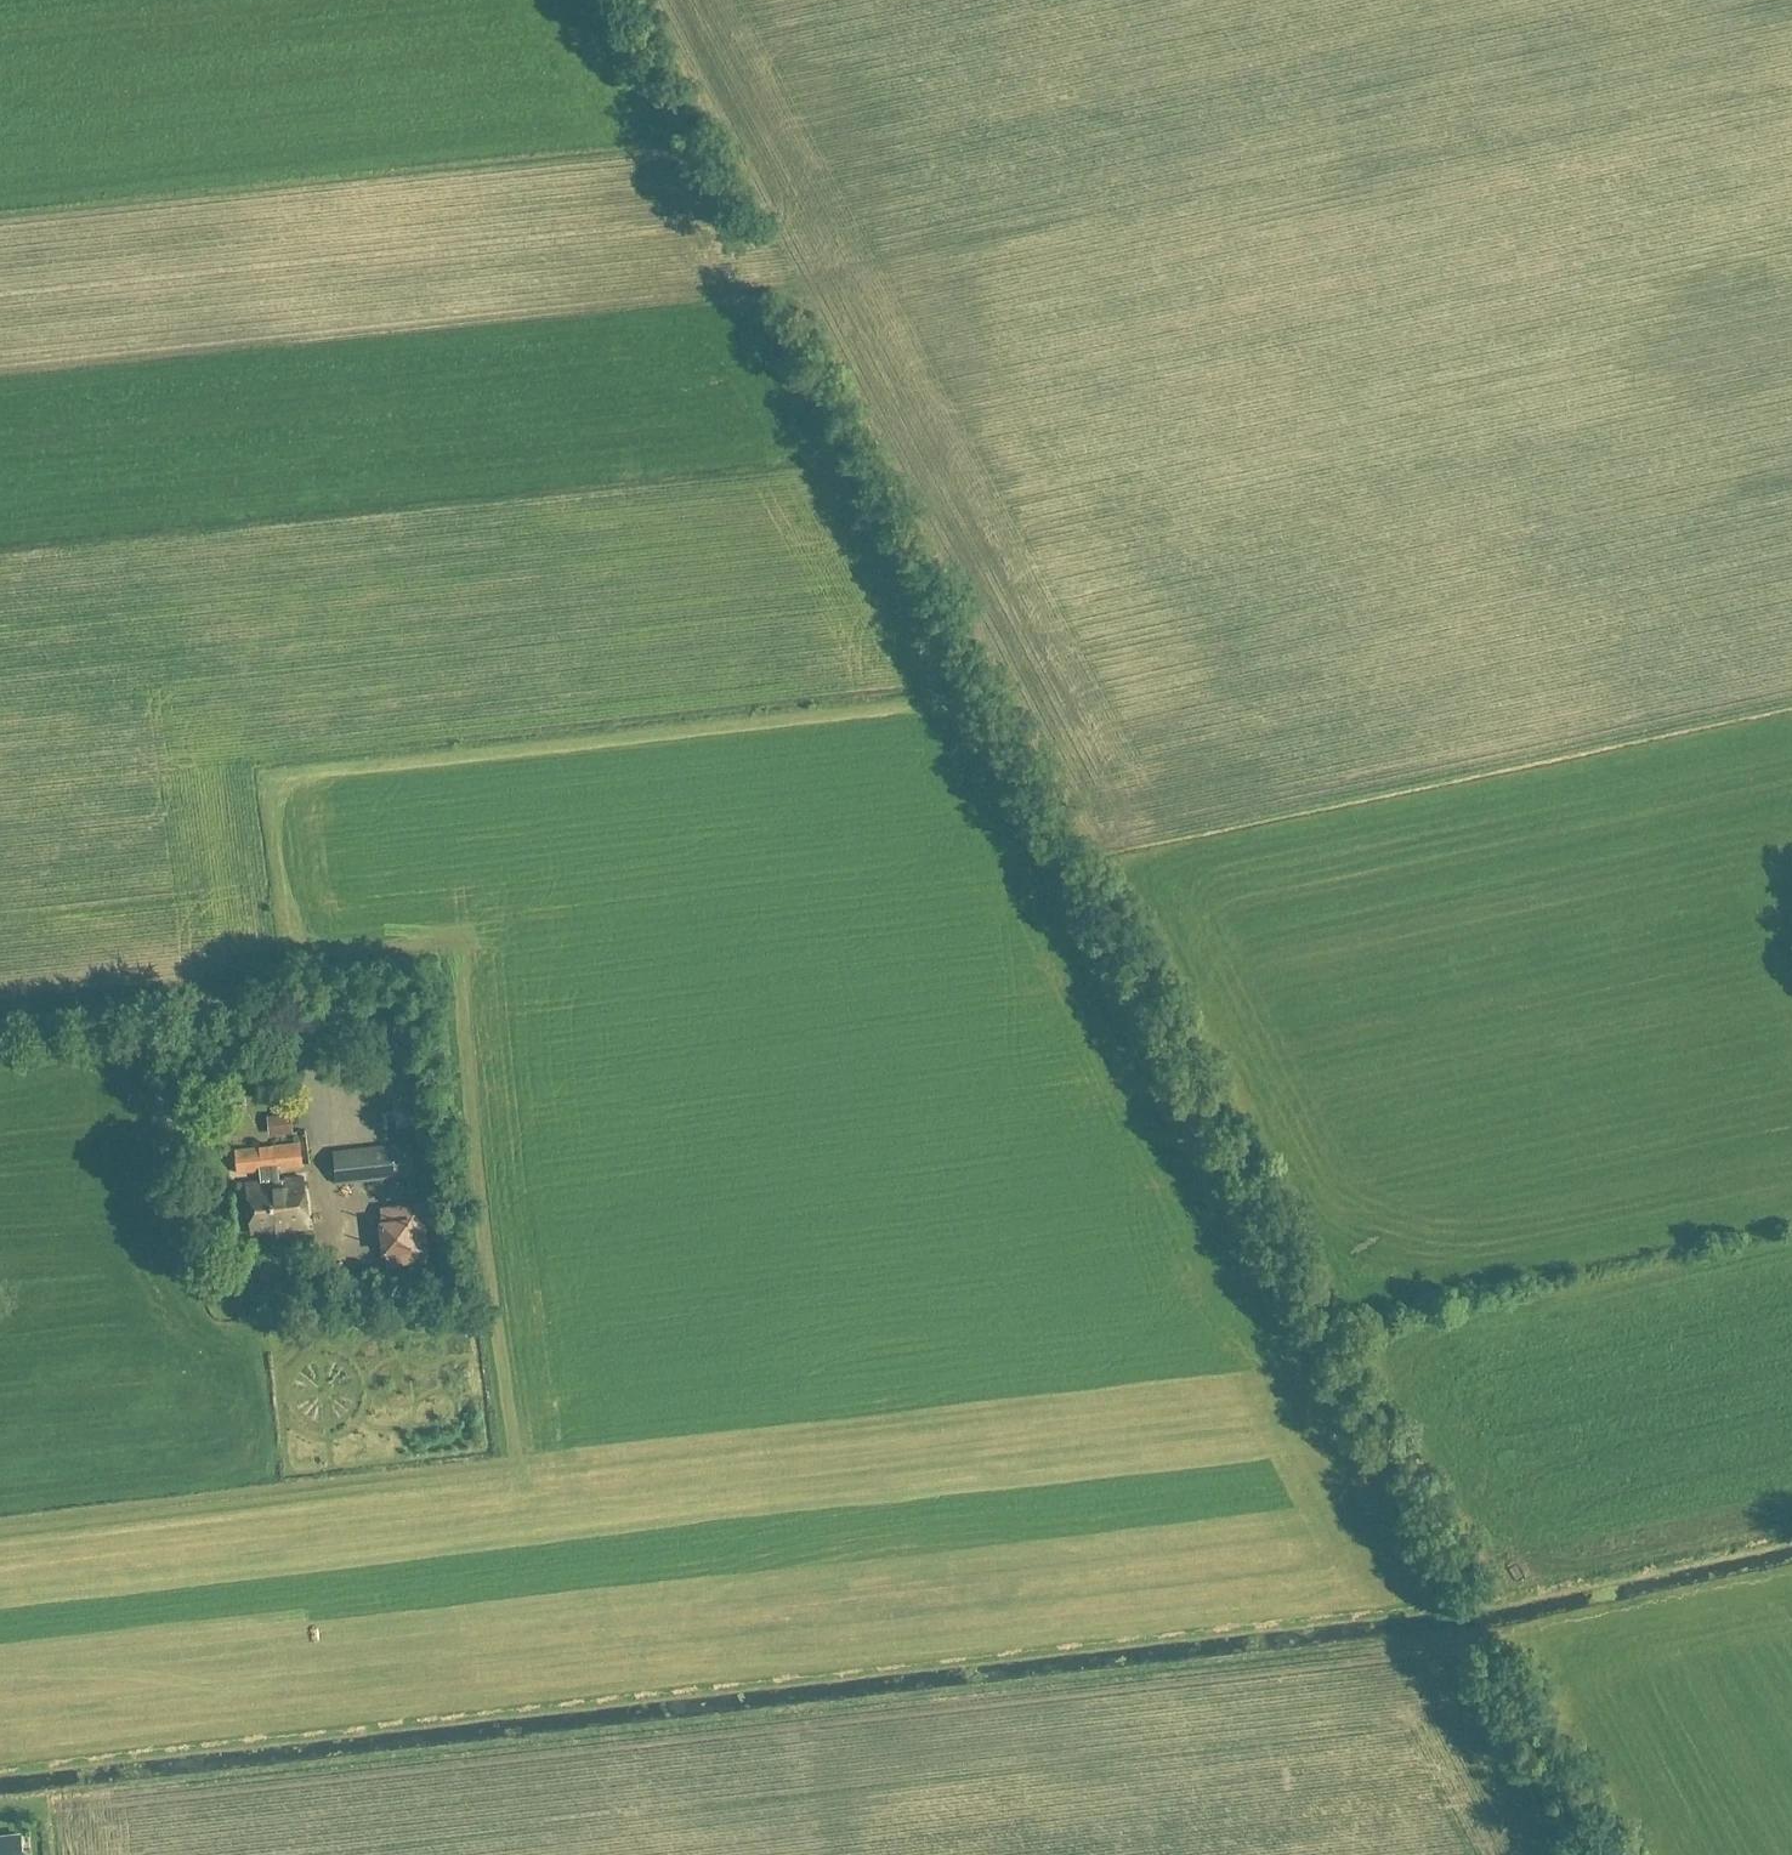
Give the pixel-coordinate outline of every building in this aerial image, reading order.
[(384,1119),(398,1119),(401,1072),(386,1071),(384,1119)] [(291,1114),(267,1116),(269,1135),(293,1133),(291,1114)] [(299,1144),(235,1151),(237,1174),(258,1172),(260,1183),(247,1184),(252,1234),(307,1228),(302,1179),(278,1182),(277,1170),(301,1168),(299,1144)] [(414,1175),(411,1145),(333,1154),(337,1184),(414,1175)] [(20,1834),(0,1837),(0,1854),(22,1854),(20,1834)]
